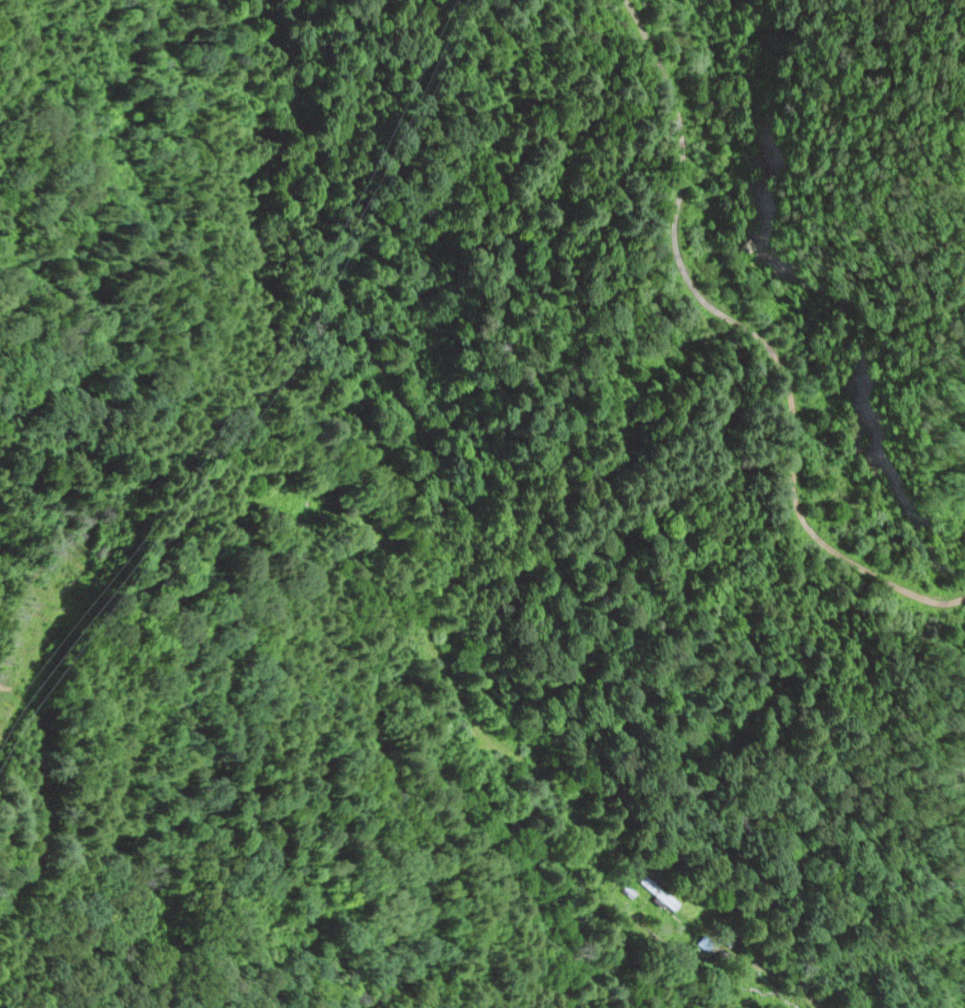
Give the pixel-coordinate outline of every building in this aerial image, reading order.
[(639,886),(674,914),(680,907),(645,878),(639,886)]
